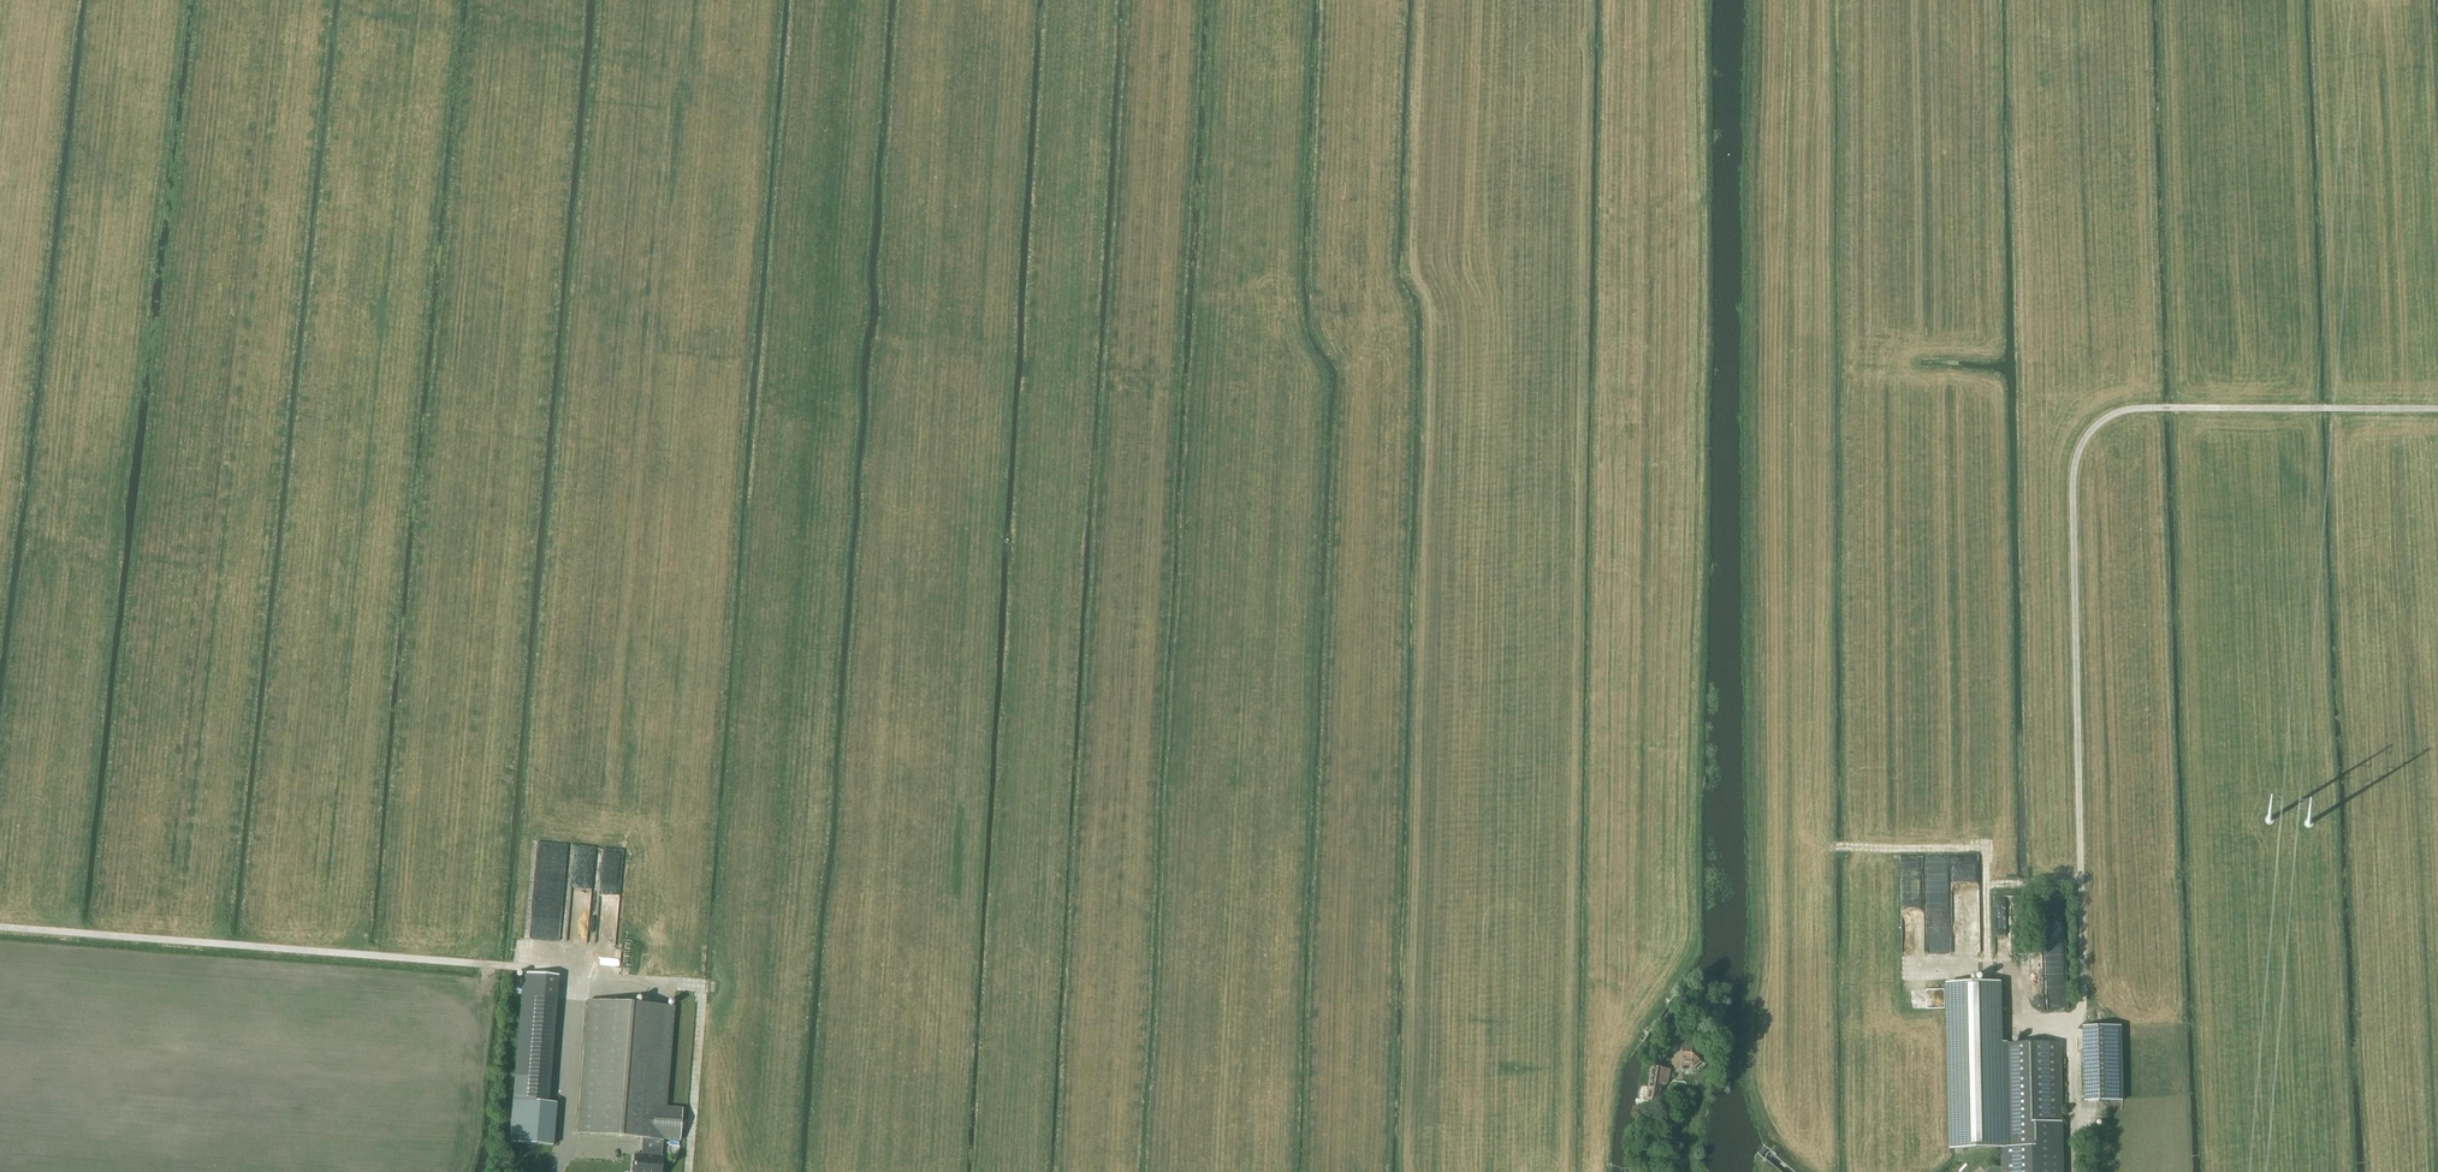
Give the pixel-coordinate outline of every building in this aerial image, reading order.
[(1997,982),(1947,983),(1952,1149),(2002,1147),(2002,1168),(2002,1171),(2063,1171),(2060,1042),(1999,1044),(1997,982)] [(548,1104),(548,1103),(556,998),(522,995),(513,1101),(548,1104)] [(662,1157),(661,1157),(662,1140),(664,1140),(681,1141),(683,1108),(666,1107),(674,1007),(588,1001),(577,1133),(643,1138),(642,1155),(635,1155),(633,1171),(661,1171),(662,1157)] [(2083,1028),(2084,1101),(2122,1100),(2120,1027),(2083,1028)] [(1675,1043),(1675,1059),(1683,1059),(1683,1066),(1693,1066),(1700,1059),(1699,1050),(1692,1043),(1675,1043)] [(1667,1085),(1670,1070),(1650,1066),(1646,1087),(1644,1086),(1642,1087),(1640,1088),(1639,1090),(1638,1095),(1638,1097),(1639,1099),(1641,1100),(1644,1100),(1643,1107),(1657,1109),(1662,1084),(1667,1085)] [(513,1101),(510,1142),(553,1145),(556,1104),(548,1103),(548,1104),(513,1101)]
